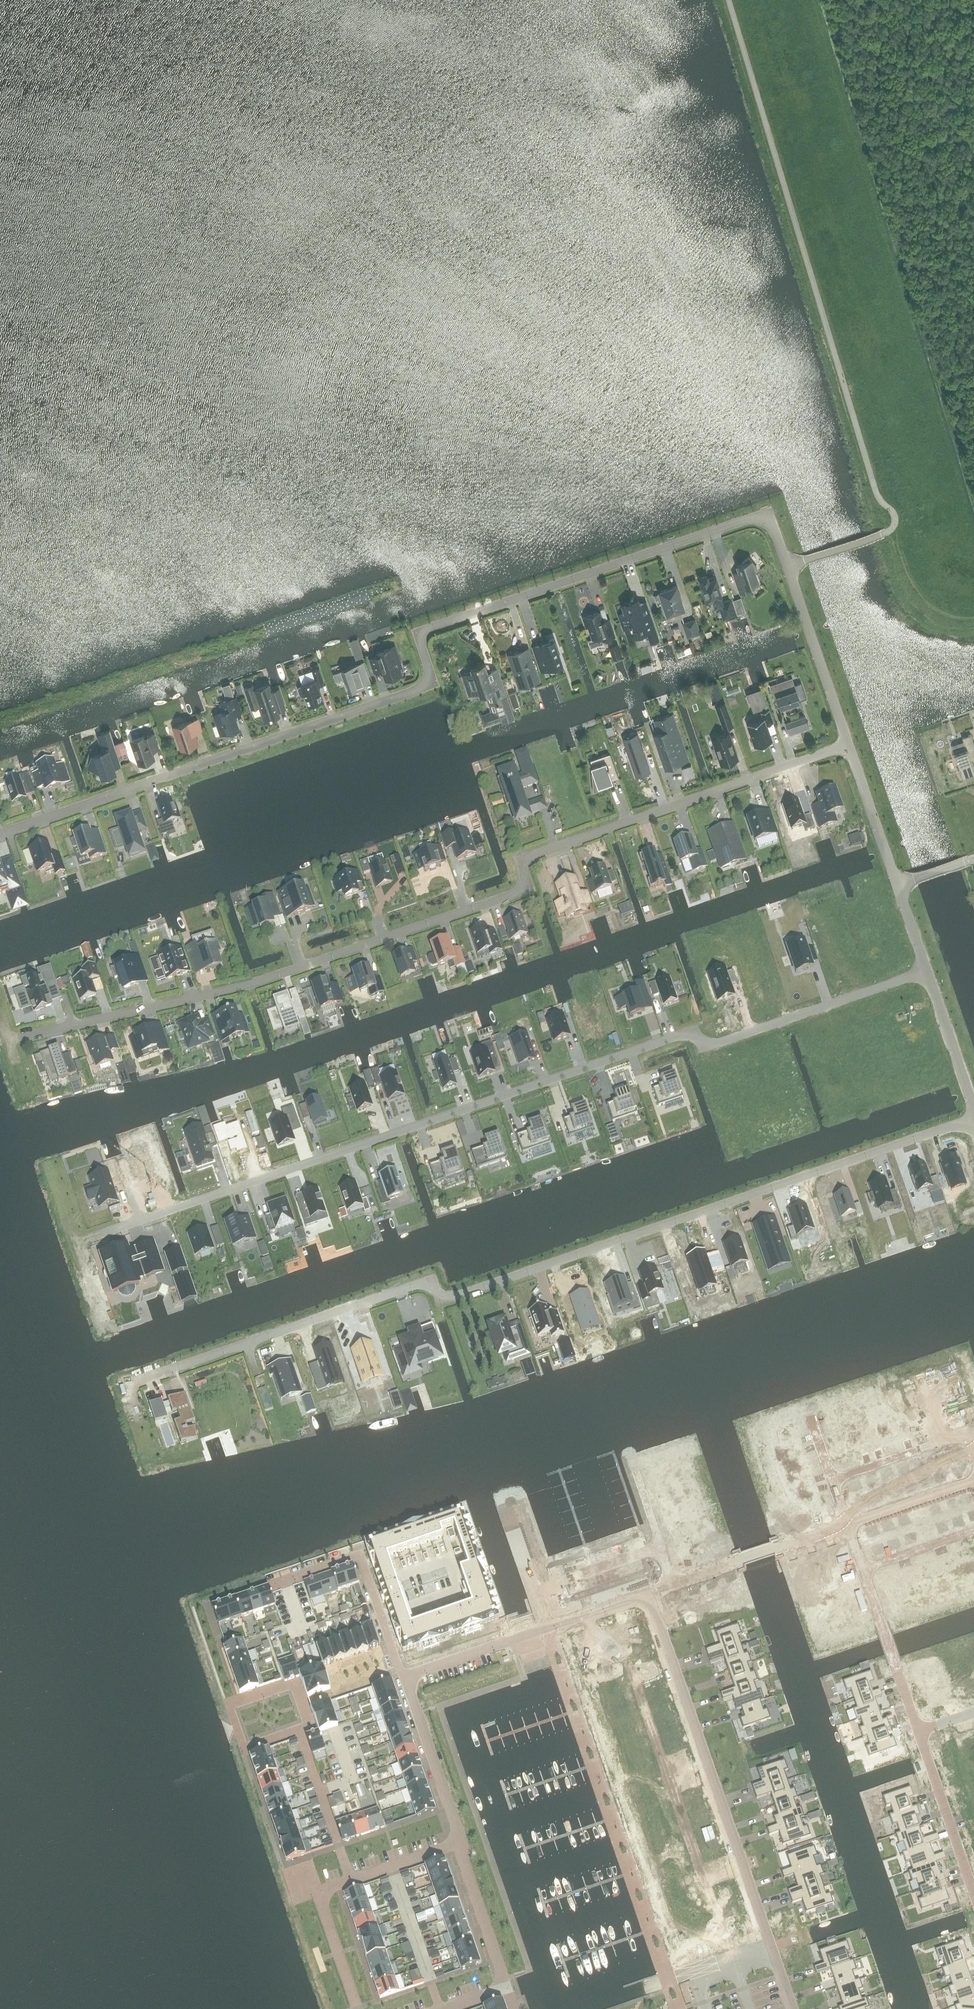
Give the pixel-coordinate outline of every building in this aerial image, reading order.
[(742,564),(737,566),(739,572),(734,574),(741,594),(752,590),(750,586),(758,583),(755,572),(757,570),(748,560),(742,564)] [(721,611),(724,619),(729,617),(736,615),(731,600),(723,603),(721,597),(722,596),(715,578),(709,581),(707,576),(699,579),(701,583),(700,584),(707,602),(713,599),(715,606),(719,605),(721,611)] [(684,609),(677,590),(676,586),(660,592),(661,594),(655,596),(658,605),(664,603),(668,614),(684,609)] [(643,614),(638,600),(626,605),(628,613),(620,616),(624,629),(633,626),(636,636),(647,632),(651,643),(659,640),(650,612),(643,614)] [(600,612),(581,619),(584,628),(586,627),(591,639),(599,636),(601,641),(615,636),(611,625),(604,627),(600,612)] [(688,637),(699,634),(695,620),(684,624),(688,637)] [(562,665),(553,640),(543,643),(543,644),(534,647),(540,668),(546,666),(547,669),(562,665)] [(401,674),(398,668),(401,667),(395,647),(385,651),(386,654),(370,659),(375,672),(380,670),(381,673),(384,672),(387,679),(401,674)] [(611,660),(620,657),(617,647),(608,650),(611,660)] [(518,684),(533,679),(524,651),(510,655),(515,670),(514,670),(515,674),(518,684)] [(371,683),(370,680),(363,662),(349,667),(350,669),(333,675),(336,683),(344,680),(348,693),(365,687),(364,685),(371,683)] [(473,677),(464,680),(467,690),(477,687),(480,697),(491,693),(495,704),(496,704),(497,706),(500,705),(499,703),(508,700),(500,675),(490,679),(485,663),(480,665),(480,664),(477,665),(477,666),(470,668),(473,677)] [(324,684),(319,668),(312,670),(315,680),(301,685),(301,686),(299,686),(298,689),(300,695),(303,697),(305,696),(308,706),(323,701),(318,686),(324,684)] [(795,685),(792,678),(769,685),(774,699),(777,698),(780,709),(800,702),(800,701),(807,699),(801,683),(795,685)] [(272,692),(270,684),(255,689),(253,685),(245,688),(252,709),(259,706),(264,721),(279,716),(277,711),(285,708),(279,689),(272,692)] [(746,694),(749,702),(763,697),(761,689),(746,694)] [(704,692),(707,702),(712,701),(709,690),(704,692)] [(514,709),(520,707),(515,693),(509,695),(514,709)] [(239,730),(234,716),(241,713),(235,698),(220,703),(223,712),(216,714),(216,716),(214,717),(217,726),(219,725),(223,734),(229,732),(230,733),(239,730)] [(725,728),(726,727),(734,725),(725,700),(716,703),(725,728)] [(755,747),(772,741),(767,725),(773,723),(768,709),(761,712),(763,717),(759,719),(759,720),(747,724),(755,747)] [(491,712),(480,715),(484,727),(501,721),(498,710),(491,712)] [(654,734),(666,768),(680,763),(678,756),(686,754),(672,714),(655,720),(659,733),(654,734)] [(805,717),(785,723),(790,735),(809,729),(805,717)] [(197,720),(174,728),(181,750),(198,744),(194,733),(201,731),(197,720)] [(102,777),(115,773),(114,768),(121,765),(110,731),(102,734),(106,747),(101,749),(100,753),(93,755),(93,756),(89,768),(100,772),(102,777)] [(638,733),(622,738),(635,778),(652,773),(638,733)] [(737,760),(735,752),(728,734),(713,740),(716,747),(712,749),(715,758),(719,757),(722,765),(737,760)] [(158,748),(153,735),(146,737),(146,736),(132,741),(135,749),(134,749),(136,756),(137,755),(140,764),(154,759),(151,751),(158,748)] [(973,773),(973,770),(971,761),(973,760),(973,744),(971,735),(962,738),(966,748),(953,752),(962,777),(973,773)] [(125,746),(116,749),(118,756),(127,753),(125,746)] [(538,783),(534,770),(527,750),(515,753),(522,774),(516,776),(514,770),(500,774),(515,819),(539,811),(535,801),(525,804),(525,802),(521,791),(520,789),(538,783)] [(592,773),(593,792),(609,787),(607,781),(617,777),(618,778),(618,777),(610,753),(610,754),(610,755),(598,759),(600,764),(590,767),(591,767),(593,773),(592,773)] [(55,767),(54,763),(46,766),(47,770),(33,775),(38,788),(45,786),(46,790),(61,785),(59,778),(66,775),(63,765),(55,767)] [(26,797),(19,778),(5,783),(7,788),(5,789),(7,796),(10,796),(12,802),(26,797)] [(35,791),(30,778),(24,780),(29,793),(35,791)] [(834,789),(817,795),(820,805),(812,807),(819,828),(836,822),(833,813),(842,810),(834,789)] [(168,833),(165,824),(180,819),(175,805),(173,806),(170,800),(158,804),(163,820),(157,822),(162,835),(168,833)] [(803,817),(798,801),(783,806),(792,830),(803,826),(805,831),(815,828),(811,814),(803,817)] [(776,834),(777,834),(769,811),(747,819),(755,841),(756,841),(776,834)] [(147,829),(141,814),(131,817),(130,814),(117,819),(121,830),(112,833),(117,848),(126,845),(130,856),(146,851),(142,840),(139,841),(136,832),(147,829)] [(732,840),(727,826),(712,831),(722,860),(720,861),(722,868),(730,866),(730,864),(739,861),(737,855),(743,853),(737,838),(732,840)] [(87,831),(86,829),(79,832),(79,833),(74,835),(76,840),(72,841),(74,848),(78,847),(82,858),(89,855),(90,859),(106,854),(101,840),(93,842),(89,830),(87,831)] [(456,835),(455,832),(455,831),(442,835),(447,848),(454,846),(458,859),(474,854),(467,832),(456,835)] [(859,833),(851,836),(854,846),(862,843),(859,833)] [(472,836),(476,848),(483,845),(479,834),(472,836)] [(778,841),(776,834),(756,841),(758,848),(778,841)] [(695,853),(690,838),(684,840),(682,839),(680,841),(675,843),(681,862),(691,859),(695,871),(707,866),(702,851),(695,853)] [(52,858),(47,843),(30,849),(35,864),(36,863),(39,871),(54,866),(56,873),(64,870),(59,855),(52,858)] [(425,871),(441,865),(441,863),(446,861),(441,846),(419,853),(425,870),(424,870),(425,871)] [(654,851),(640,856),(642,863),(645,862),(651,880),(648,881),(651,889),(664,884),(665,888),(673,886),(664,860),(658,862),(654,851)] [(716,860),(713,851),(707,853),(710,862),(716,860)] [(348,854),(340,857),(342,863),(350,861),(348,854)] [(372,871),(370,867),(368,859),(360,862),(364,873),(372,871)] [(19,888),(10,860),(0,863),(0,894),(19,888)] [(385,862),(370,867),(372,871),(377,887),(392,882),(385,862)] [(593,881),(587,883),(591,893),(611,886),(610,884),(615,882),(612,872),(607,874),(604,867),(590,872),(593,881)] [(358,872),(339,878),(340,882),(335,884),(338,893),(344,891),(346,898),(359,893),(356,884),(362,882),(358,872)] [(580,894),(575,878),(557,884),(562,900),(555,903),(559,915),(573,911),(575,916),(588,912),(586,906),(590,905),(585,892),(580,894)] [(305,890),(303,884),(279,892),(288,918),(312,910),(309,901),(313,900),(309,889),(305,890)] [(274,923),(273,920),(273,919),(280,916),(273,894),(259,899),(260,903),(253,905),(253,907),(246,910),(251,924),(258,922),(260,927),(274,923)] [(631,904),(622,907),(627,917),(635,913),(631,904)] [(511,940),(527,934),(520,914),(505,919),(510,933),(508,933),(511,940)] [(491,936),(491,935),(489,934),(486,926),(471,931),(478,954),(488,950),(490,955),(502,951),(495,931),(495,932),(496,934),(491,936)] [(498,930),(501,939),(507,937),(504,928),(498,930)] [(196,973),(209,969),(221,965),(217,953),(220,953),(212,931),(192,938),(194,945),(187,948),(196,973)] [(452,952),(449,943),(447,939),(432,945),(435,954),(430,956),(429,958),(431,965),(433,966),(438,964),(439,965),(454,960),(456,967),(465,964),(459,949),(452,952)] [(807,951),(804,941),(787,947),(796,973),(813,967),(811,962),(817,960),(813,949),(807,951)] [(140,954),(135,942),(128,945),(132,956),(140,954)] [(520,943),(513,945),(517,956),(524,953),(520,943)] [(412,949),(393,956),(401,977),(415,972),(412,963),(416,961),(412,949)] [(190,971),(183,951),(174,954),(174,956),(170,957),(169,953),(159,957),(163,970),(155,972),(156,974),(155,975),(156,978),(157,978),(158,980),(166,977),(167,979),(177,976),(176,975),(181,973),(181,974),(190,971)] [(139,983),(136,973),(135,973),(143,971),(138,956),(137,957),(138,959),(111,968),(114,978),(119,976),(123,988),(139,983)] [(81,1001),(81,1000),(96,995),(91,978),(98,976),(94,964),(82,968),(84,975),(73,979),(81,1001)] [(371,977),(368,967),(353,971),(355,977),(347,980),(350,989),(359,986),(360,992),(369,989),(371,996),(383,992),(377,975),(371,977)] [(726,972),(710,978),(718,1000),(734,995),(730,983),(736,981),(733,971),(727,973),(726,972)] [(22,1012),(32,1009),(34,1015),(55,1010),(52,1003),(62,1000),(56,981),(42,985),(40,978),(22,983),(24,988),(14,991),(22,1012)] [(649,984),(653,996),(660,994),(664,1005),(677,1000),(675,994),(677,993),(674,984),(672,985),(669,978),(656,982),(656,981),(649,984)] [(66,990),(65,984),(63,985),(61,979),(56,980),(60,991),(66,990)] [(330,988),(327,980),(313,985),(321,1009),(342,1002),(337,985),(330,988)] [(637,990),(615,998),(619,1010),(626,1007),(629,1016),(645,1010),(641,999),(648,996),(643,981),(634,984),(637,990)] [(292,1004),(289,996),(289,994),(273,999),(278,1011),(270,1014),(274,1024),(281,1021),(289,1032),(299,1025),(297,1018),(299,1017),(300,1019),(306,1017),(304,1010),(301,1001),(292,1004)] [(306,999),(301,1001),(304,1010),(309,1008),(306,999)] [(225,1026),(217,1029),(221,1040),(229,1037),(229,1039),(244,1034),(241,1027),(246,1026),(243,1015),(238,1017),(235,1008),(237,1008),(237,1007),(228,1010),(229,1011),(221,1013),(225,1026)] [(546,1022),(543,1013),(537,1015),(540,1024),(546,1022)] [(547,1020),(554,1041),(570,1036),(563,1015),(547,1020)] [(200,1022),(195,1020),(194,1018),(179,1023),(183,1033),(179,1034),(182,1041),(185,1040),(186,1042),(193,1040),(195,1046),(208,1041),(207,1038),(215,1036),(208,1019),(200,1022)] [(131,1040),(136,1055),(157,1047),(159,1053),(168,1050),(161,1029),(154,1032),(153,1026),(135,1033),(136,1038),(131,1040)] [(526,1032),(509,1038),(518,1065),(535,1059),(526,1032)] [(500,1035),(494,1037),(499,1052),(503,1050),(502,1046),(504,1046),(500,1035)] [(119,1050),(114,1037),(103,1041),(102,1038),(86,1044),(89,1053),(91,1052),(96,1067),(113,1062),(110,1053),(119,1050)] [(480,1051),(472,1054),(480,1077),(496,1072),(493,1064),(495,1063),(494,1061),(499,1060),(499,1059),(493,1040),(478,1045),(480,1051)] [(53,1053),(51,1049),(40,1053),(40,1054),(34,1056),(37,1064),(43,1062),(50,1082),(77,1073),(70,1053),(62,1056),(60,1051),(53,1053)] [(173,1057),(171,1051),(167,1053),(167,1054),(164,1055),(165,1060),(173,1057)] [(438,1081),(440,1080),(443,1089),(456,1084),(453,1073),(459,1071),(455,1058),(448,1061),(447,1058),(434,1062),(435,1067),(437,1072),(433,1073),(436,1082),(438,1081)] [(378,1068),(371,1071),(376,1086),(382,1084),(388,1101),(404,1095),(396,1072),(395,1072),(381,1077),(379,1071),(378,1068)] [(663,1085),(653,1089),(659,1106),(683,1098),(675,1073),(674,1073),(661,1078),(663,1085)] [(75,1094),(82,1091),(83,1091),(77,1075),(69,1077),(74,1094),(75,1094)] [(372,1105),(365,1084),(350,1089),(357,1110),(372,1105)] [(617,1101),(607,1105),(613,1122),(637,1114),(629,1088),(615,1093),(617,1101)] [(355,1106),(351,1095),(346,1097),(350,1108),(355,1106)] [(325,1114),(320,1100),(313,1102),(307,1104),(300,1106),(301,1110),(308,1108),(314,1125),(327,1121),(325,1114)] [(571,1108),(574,1116),(564,1120),(570,1137),(594,1129),(585,1104),(571,1108)] [(203,1126),(211,1123),(205,1106),(197,1109),(203,1126)] [(285,1118),(271,1123),(278,1146),(294,1141),(290,1131),(300,1128),(292,1107),(282,1110),(285,1118)] [(252,1112),(246,1114),(253,1135),(260,1132),(252,1112)] [(517,1136),(523,1153),(551,1143),(542,1118),(528,1123),(531,1131),(517,1136)] [(225,1124),(213,1128),(219,1144),(237,1138),(238,1139),(228,1143),(231,1152),(236,1150),(237,1153),(248,1150),(238,1123),(226,1127),(225,1124)] [(212,1132),(210,1126),(203,1129),(203,1131),(205,1135),(212,1132)] [(188,1137),(186,1138),(195,1166),(197,1165),(213,1160),(211,1153),(211,1152),(210,1148),(209,1148),(209,1146),(216,1144),(212,1132),(205,1135),(203,1131),(188,1137)] [(485,1138),(487,1146),(472,1151),(478,1168),(507,1158),(499,1133),(485,1138)] [(141,1175),(141,1177),(155,1173),(144,1142),(134,1145),(136,1152),(129,1154),(133,1164),(135,1170),(137,1177),(141,1175)] [(436,1183),(464,1173),(455,1148),(441,1153),(444,1161),(430,1165),(436,1183)] [(181,1172),(190,1169),(186,1156),(177,1159),(181,1172)] [(958,1156),(942,1162),(951,1187),(966,1181),(958,1156)] [(121,1181),(116,1168),(114,1160),(104,1163),(107,1171),(108,1171),(112,1184),(121,1181)] [(135,1170),(133,1164),(126,1167),(125,1164),(118,1167),(123,1179),(129,1177),(128,1172),(135,1170)] [(88,1182),(81,1184),(86,1197),(93,1195),(96,1204),(116,1197),(105,1165),(85,1172),(88,1182)] [(924,1165),(910,1170),(913,1177),(911,1178),(914,1185),(915,1185),(918,1192),(928,1189),(930,1194),(942,1191),(937,1177),(929,1180),(924,1165)] [(395,1170),(380,1176),(383,1186),(377,1188),(383,1205),(389,1203),(388,1200),(404,1194),(402,1188),(405,1186),(402,1176),(398,1178),(395,1170)] [(875,1195),(870,1197),(872,1205),(878,1203),(881,1210),(895,1205),(897,1211),(904,1208),(899,1191),(892,1194),(887,1180),(872,1186),(875,1195)] [(348,1210),(363,1205),(365,1211),(368,1210),(370,1209),(366,1198),(365,1199),(361,1200),(355,1182),(340,1187),(348,1210)] [(304,1199),(297,1202),(303,1219),(306,1226),(319,1221),(317,1214),(325,1211),(322,1202),(323,1201),(321,1195),(320,1196),(317,1189),(303,1194),(304,1199)] [(848,1191),(834,1196),(842,1217),(855,1212),(857,1217),(863,1215),(859,1204),(853,1206),(848,1191)] [(275,1212),(265,1216),(271,1232),(294,1224),(286,1200),(273,1205),(275,1212)] [(794,1227),(788,1229),(791,1241),(798,1238),(798,1236),(813,1230),(805,1206),(789,1212),(794,1227)] [(93,1207),(82,1211),(87,1227),(98,1223),(93,1207)] [(345,1208),(338,1211),(341,1219),(348,1217),(345,1208)] [(238,1221),(237,1217),(225,1222),(233,1246),(256,1238),(249,1217),(238,1221)] [(771,1218),(752,1224),(766,1266),(782,1261),(773,1235),(776,1234),(779,1233),(775,1217),(771,1218)] [(304,1226),(297,1228),(301,1239),(307,1237),(304,1226)] [(207,1228),(188,1234),(195,1255),(214,1248),(207,1228)] [(739,1239),(724,1244),(732,1268),(748,1263),(745,1255),(747,1255),(744,1246),(742,1246),(739,1239)] [(100,1254),(113,1292),(119,1290),(121,1293),(124,1295),(127,1296),(131,1295),(133,1292),(134,1289),(133,1285),(140,1283),(137,1277),(143,1275),(144,1277),(163,1271),(153,1243),(134,1249),(135,1252),(130,1253),(127,1245),(100,1254)] [(704,1250),(687,1256),(698,1287),(715,1281),(704,1250)] [(719,1251),(710,1254),(716,1271),(725,1268),(719,1251)] [(179,1252),(164,1257),(181,1306),(196,1301),(179,1252)] [(643,1286),(637,1288),(642,1302),(648,1299),(647,1296),(661,1291),(659,1284),(662,1283),(659,1275),(656,1276),(654,1268),(639,1274),(643,1286)] [(603,1283),(597,1285),(601,1298),(607,1296),(614,1314),(631,1308),(623,1284),(606,1290),(603,1283)] [(592,1328),(599,1326),(587,1291),(572,1296),(581,1323),(590,1320),(592,1328)] [(546,1305),(528,1311),(531,1319),(529,1320),(532,1330),(535,1329),(537,1337),(549,1333),(551,1338),(565,1333),(558,1311),(549,1314),(546,1305)] [(515,1359),(529,1354),(522,1332),(510,1336),(505,1319),(489,1325),(491,1333),(486,1335),(490,1348),(496,1347),(499,1355),(512,1351),(515,1359)] [(400,1347),(393,1349),(402,1375),(409,1372),(408,1370),(407,1366),(427,1359),(428,1363),(442,1358),(434,1334),(423,1338),(420,1330),(408,1335),(408,1336),(398,1340),(400,1347)] [(569,1339),(558,1343),(564,1361),(576,1356),(569,1339)] [(371,1344),(353,1350),(363,1380),(381,1374),(371,1344)] [(321,1362),(310,1366),(316,1386),(328,1382),(329,1386),(333,1385),(344,1382),(332,1345),(324,1348),(317,1350),(321,1362)] [(290,1360),(266,1368),(270,1378),(273,1377),(277,1375),(281,1387),(286,1386),(290,1397),(301,1393),(293,1370),(290,1360)] [(266,1388),(258,1390),(260,1397),(263,1404),(271,1401),(268,1394),(266,1388)] [(398,1390),(389,1393),(395,1409),(403,1406),(398,1390)] [(195,1422),(185,1394),(168,1399),(169,1402),(170,1406),(172,1413),(177,1411),(180,1421),(174,1423),(182,1444),(198,1439),(195,1429),(188,1431),(186,1425),(195,1422)] [(310,1395),(301,1399),(306,1414),(316,1411),(310,1395)] [(162,1402),(149,1406),(155,1423),(168,1418),(164,1408),(170,1406),(169,1402),(163,1404),(162,1402)] [(425,1522),(401,1530),(365,1543),(367,1547),(366,1548),(374,1571),(375,1571),(390,1615),(391,1620),(393,1624),(392,1624),(400,1647),(401,1647),(402,1652),(418,1647),(442,1639),(441,1639),(460,1632),(460,1633),(484,1625),(484,1624),(499,1619),(484,1576),(485,1576),(477,1552),(476,1552),(461,1510),(425,1522)] [(352,1566),(342,1569),(348,1587),(358,1584),(352,1566)] [(332,1573),(331,1573),(338,1591),(339,1591),(348,1587),(342,1569),(332,1573)] [(320,1577),(318,1578),(324,1596),(326,1595),(338,1591),(331,1573),(320,1577)] [(307,1582),(304,1582),(311,1601),(313,1600),(324,1596),(318,1578),(307,1582)] [(268,1587),(257,1591),(263,1611),(275,1607),(268,1587)] [(257,1591),(247,1595),(253,1614),(263,1611),(257,1591)] [(247,1595),(236,1598),(242,1618),(253,1614),(247,1595)] [(236,1598),(224,1602),(231,1622),(242,1618),(236,1598)] [(224,1602),(212,1606),(219,1626),(231,1622),(224,1602)] [(720,1645),(706,1650),(708,1657),(710,1656),(724,1652),(741,1646),(738,1637),(742,1635),(738,1624),(715,1632),(720,1645)] [(373,1627),(362,1631),(368,1649),(380,1645),(373,1627)] [(362,1631),(350,1635),(357,1653),(368,1649),(362,1631)] [(350,1635),(339,1638),(346,1657),(357,1653),(350,1635)] [(339,1638),(328,1642),(334,1661),(346,1657),(339,1638)] [(227,1647),(225,1648),(229,1658),(246,1652),(243,1641),(241,1642),(238,1643),(232,1645),(229,1646),(227,1647)] [(759,1646),(757,1641),(748,1643),(750,1649),(759,1646)] [(328,1642),(316,1646),(322,1665),(334,1661),(328,1642)] [(710,1656),(708,1657),(710,1662),(724,1657),(728,1671),(747,1664),(752,1663),(748,1653),(744,1655),(741,1646),(724,1652),(710,1656)] [(246,1652),(229,1658),(232,1668),(250,1662),(246,1652)] [(293,1657),(278,1662),(285,1681),(300,1676),(299,1673),(297,1666),(293,1657)] [(250,1662),(232,1668),(236,1679),(254,1673),(250,1662)] [(868,1662),(859,1666),(861,1671),(870,1668),(868,1662)] [(299,1673),(310,1669),(308,1663),(297,1666),(299,1673)] [(747,1664),(728,1671),(735,1689),(754,1683),(758,1681),(755,1672),(750,1673),(747,1664)] [(322,1665),(310,1669),(318,1693),(330,1688),(322,1665)] [(310,1669),(299,1673),(300,1676),(307,1696),(318,1693),(310,1669)] [(959,1670),(946,1675),(953,1695),(966,1690),(959,1670)] [(936,1684),(942,1682),(938,1671),(932,1673),(934,1679),(921,1683),(923,1688),(921,1689),(924,1699),(926,1698),(928,1704),(941,1699),(936,1684)] [(868,1672),(840,1682),(845,1692),(849,1690),(852,1698),(870,1692),(867,1683),(871,1681),(868,1672)] [(254,1673),(236,1679),(240,1691),(258,1685),(254,1673)] [(392,1682),(372,1688),(376,1699),(395,1692),(392,1682)] [(735,1689),(721,1694),(723,1700),(732,1696),(737,1709),(741,1708),(760,1701),(764,1700),(761,1691),(757,1692),(754,1683),(735,1689)] [(855,1708),(851,1709),(855,1719),(859,1718),(877,1712),(873,1699),(880,1696),(878,1689),(870,1692),(852,1698),(855,1708)] [(395,1692),(376,1699),(380,1711),(399,1704),(395,1692)] [(356,1698),(348,1701),(351,1708),(358,1705),(356,1698)] [(330,1701),(311,1708),(314,1719),(315,1720),(334,1713),(330,1701)] [(744,1717),(740,1719),(743,1728),(747,1727),(753,1725),(771,1719),(768,1709),(763,1711),(760,1701),(741,1708),(744,1717)] [(399,1704),(380,1711),(384,1721),(403,1714),(399,1704)] [(358,1705),(351,1708),(353,1714),(360,1712),(358,1705)] [(862,1726),(858,1728),(861,1738),(866,1736),(884,1730),(889,1728),(886,1719),(880,1721),(877,1712),(859,1718),(862,1726)] [(334,1713),(315,1720),(319,1731),(321,1731),(338,1725),(338,1724),(334,1713)] [(403,1714),(384,1721),(387,1732),(407,1726),(403,1714)] [(407,1726),(387,1732),(391,1743),(409,1737),(410,1737),(407,1726)] [(869,1746),(863,1748),(867,1758),(896,1748),(892,1738),(888,1739),(884,1730),(866,1736),(866,1737),(869,1746)] [(319,1731),(306,1735),(313,1755),(325,1750),(319,1731)] [(395,1753),(413,1747),(409,1737),(391,1743),(390,1744),(394,1755),(395,1755),(395,1753)] [(955,1759),(958,1767),(971,1762),(963,1740),(950,1744),(952,1749),(950,1750),(953,1760),(955,1759)] [(413,1747),(395,1753),(395,1755),(399,1764),(416,1758),(418,1758),(414,1747),(413,1747)] [(269,1748),(250,1754),(254,1766),(273,1759),(269,1748)] [(402,1775),(420,1768),(416,1758),(399,1764),(397,1765),(401,1776),(402,1775)] [(273,1759),(254,1766),(258,1778),(277,1771),(273,1759)] [(766,1781),(752,1786),(754,1793),(768,1788),(787,1781),(784,1772),(788,1771),(784,1760),(761,1768),(757,1770),(760,1780),(765,1778),(766,1781)] [(420,1768),(402,1775),(407,1788),(426,1782),(421,1768),(420,1768)] [(277,1771),(258,1778),(262,1791),(281,1784),(277,1771)] [(787,1781),(768,1788),(770,1794),(774,1807),(793,1800),(798,1799),(794,1789),(790,1790),(787,1781)] [(426,1782),(407,1788),(407,1790),(411,1801),(411,1802),(431,1795),(426,1782)] [(281,1784),(262,1791),(267,1805),(286,1798),(281,1784)] [(911,1787),(882,1796),(885,1807),(891,1805),(894,1814),(912,1807),(909,1799),(914,1797),(911,1787)] [(770,1794),(768,1788),(754,1793),(756,1798),(770,1794)] [(401,1792),(405,1803),(411,1801),(407,1790),(401,1792)] [(345,1803),(341,1792),(335,1794),(339,1805),(345,1803)] [(431,1795),(411,1802),(416,1815),(435,1809),(431,1795)] [(286,1798),(267,1805),(271,1818),(291,1811),(286,1798)] [(316,1799),(310,1801),(313,1809),(319,1806),(316,1799)] [(777,1815),(773,1817),(776,1826),(780,1824),(799,1818),(800,1819),(804,1817),(801,1808),(796,1809),(793,1800),(774,1807),(777,1815)] [(894,1814),(888,1816),(892,1826),(898,1824),(901,1833),(919,1827),(916,1817),(921,1816),(917,1806),(912,1807),(894,1814)] [(377,1809),(364,1813),(370,1832),(384,1827),(377,1808),(377,1809)] [(390,1810),(383,1813),(386,1819),(392,1817),(390,1810)] [(291,1811),(271,1818),(275,1828),(294,1822),(291,1811)] [(364,1813),(350,1818),(356,1837),(370,1832),(364,1813)] [(350,1818),(336,1822),(342,1841),(356,1837),(350,1818)] [(776,1826),(766,1829),(769,1836),(783,1831),(783,1833),(779,1835),(782,1845),(787,1843),(806,1837),(810,1835),(807,1826),(803,1828),(800,1819),(799,1818),(780,1824),(776,1826)] [(324,1819),(317,1822),(319,1829),(326,1827),(327,1826),(324,1819)] [(294,1822),(275,1828),(279,1839),(298,1832),(302,1831),(299,1820),(294,1822)] [(642,1842),(652,1839),(648,1827),(638,1830),(642,1842)] [(901,1833),(895,1835),(898,1844),(904,1842),(907,1852),(930,1844),(939,1841),(937,1834),(928,1837),(923,1839),(919,1827),(901,1833)] [(298,1832),(279,1839),(282,1849),(301,1842),(298,1832)] [(301,1842),(282,1849),(286,1860),(305,1854),(303,1847),(301,1842)] [(644,1846),(648,1858),(657,1854),(653,1842),(644,1846)] [(907,1852),(901,1854),(904,1863),(911,1861),(914,1870),(937,1863),(945,1859),(943,1853),(934,1856),(929,1858),(928,1854),(933,1852),(930,1844),(907,1852)] [(795,1867),(781,1872),(783,1879),(792,1875),(817,1867),(814,1859),(817,1857),(814,1847),(791,1855),(786,1856),(789,1866),(794,1865),(795,1867)] [(425,1864),(428,1875),(448,1868),(444,1858),(425,1864)] [(914,1870),(908,1872),(911,1883),(917,1881),(920,1890),(943,1882),(947,1881),(944,1874),(941,1875),(937,1863),(914,1870)] [(801,1886),(788,1891),(790,1897),(823,1886),(819,1876),(824,1875),(821,1866),(817,1867),(792,1875),(796,1885),(800,1884),(801,1886)] [(432,1885),(451,1878),(448,1868),(428,1875),(432,1885)] [(454,1887),(451,1878),(432,1885),(435,1894),(454,1887)] [(747,1929),(732,1887),(703,1897),(697,1880),(656,1894),(677,1954),(747,1929)] [(923,1898),(917,1901),(920,1911),(950,1901),(946,1891),(941,1892),(940,1889),(945,1887),(948,1886),(947,1881),(943,1882),(920,1890),(923,1898)] [(344,1892),(349,1906),(368,1900),(367,1899),(364,1887),(363,1886),(344,1892)] [(823,1886),(790,1897),(792,1904),(806,1899),(806,1901),(802,1903),(805,1913),(810,1911),(829,1904),(833,1903),(830,1894),(826,1895),(823,1886)] [(439,1905),(458,1899),(454,1887),(435,1894),(439,1905)] [(463,1912),(458,1899),(439,1905),(439,1906),(444,1919),(463,1912)] [(349,1906),(353,1920),(372,1913),(372,1912),(368,1901),(368,1900),(349,1906)] [(438,1921),(444,1919),(439,1906),(433,1908),(438,1921)] [(467,1926),(463,1912),(444,1919),(448,1933),(467,1926)] [(353,1920),(357,1932),(377,1926),(372,1913),(353,1920)] [(357,1932),(362,1945),(381,1938),(377,1926),(357,1932)] [(453,1946),(472,1940),(467,1926),(448,1933),(453,1946)] [(731,1937),(716,1940),(719,1953),(734,1949),(731,1937)] [(381,1938),(362,1945),(366,1957),(385,1951),(381,1938)] [(476,1951),(472,1940),(453,1946),(457,1958),(476,1951)] [(963,1941),(935,1950),(939,1961),(941,1960),(943,1959),(946,1968),(965,1961),(963,1955),(962,1951),(966,1949),(963,1941)] [(828,1962),(814,1967),(816,1973),(830,1968),(849,1961),(846,1952),(850,1951),(847,1943),(819,1953),(822,1960),(826,1958),(827,1961),(828,1962)] [(366,1957),(370,1970),(390,1963),(385,1951),(366,1957)] [(461,1970),(480,1963),(476,1951),(457,1958),(461,1970)] [(970,1953),(963,1955),(965,1961),(972,1959),(970,1953)] [(849,1961),(830,1968),(836,1987),(855,1980),(852,1970),(856,1969),(853,1960),(849,1961)] [(946,1968),(942,1969),(945,1979),(949,1978),(953,1987),(972,1980),(965,1961),(946,1968)] [(390,1963),(370,1970),(375,1984),(394,1977),(390,1963)] [(324,1974),(328,1986),(341,1982),(336,1970),(324,1974)] [(399,1991),(394,1977),(375,1984),(380,1998),(399,1991)] [(855,1980),(836,1987),(842,2005),(861,1999),(862,1999),(862,1998),(859,1990),(863,1988),(860,1979),(855,1980)] [(948,1988),(952,1998),(956,1997),(959,2006),(973,2001),(973,1987),(972,1980),(953,1987),(948,1988)] [(332,1999),(342,1996),(340,1984),(329,1986),(332,1999)] [(838,2007),(839,2008),(865,2008),(869,2007),(866,1997),(862,1998),(862,1999),(861,1999),(842,2005),(838,2007)] [(503,2000),(483,2006),(484,2008),(506,2008),(503,2000)]
